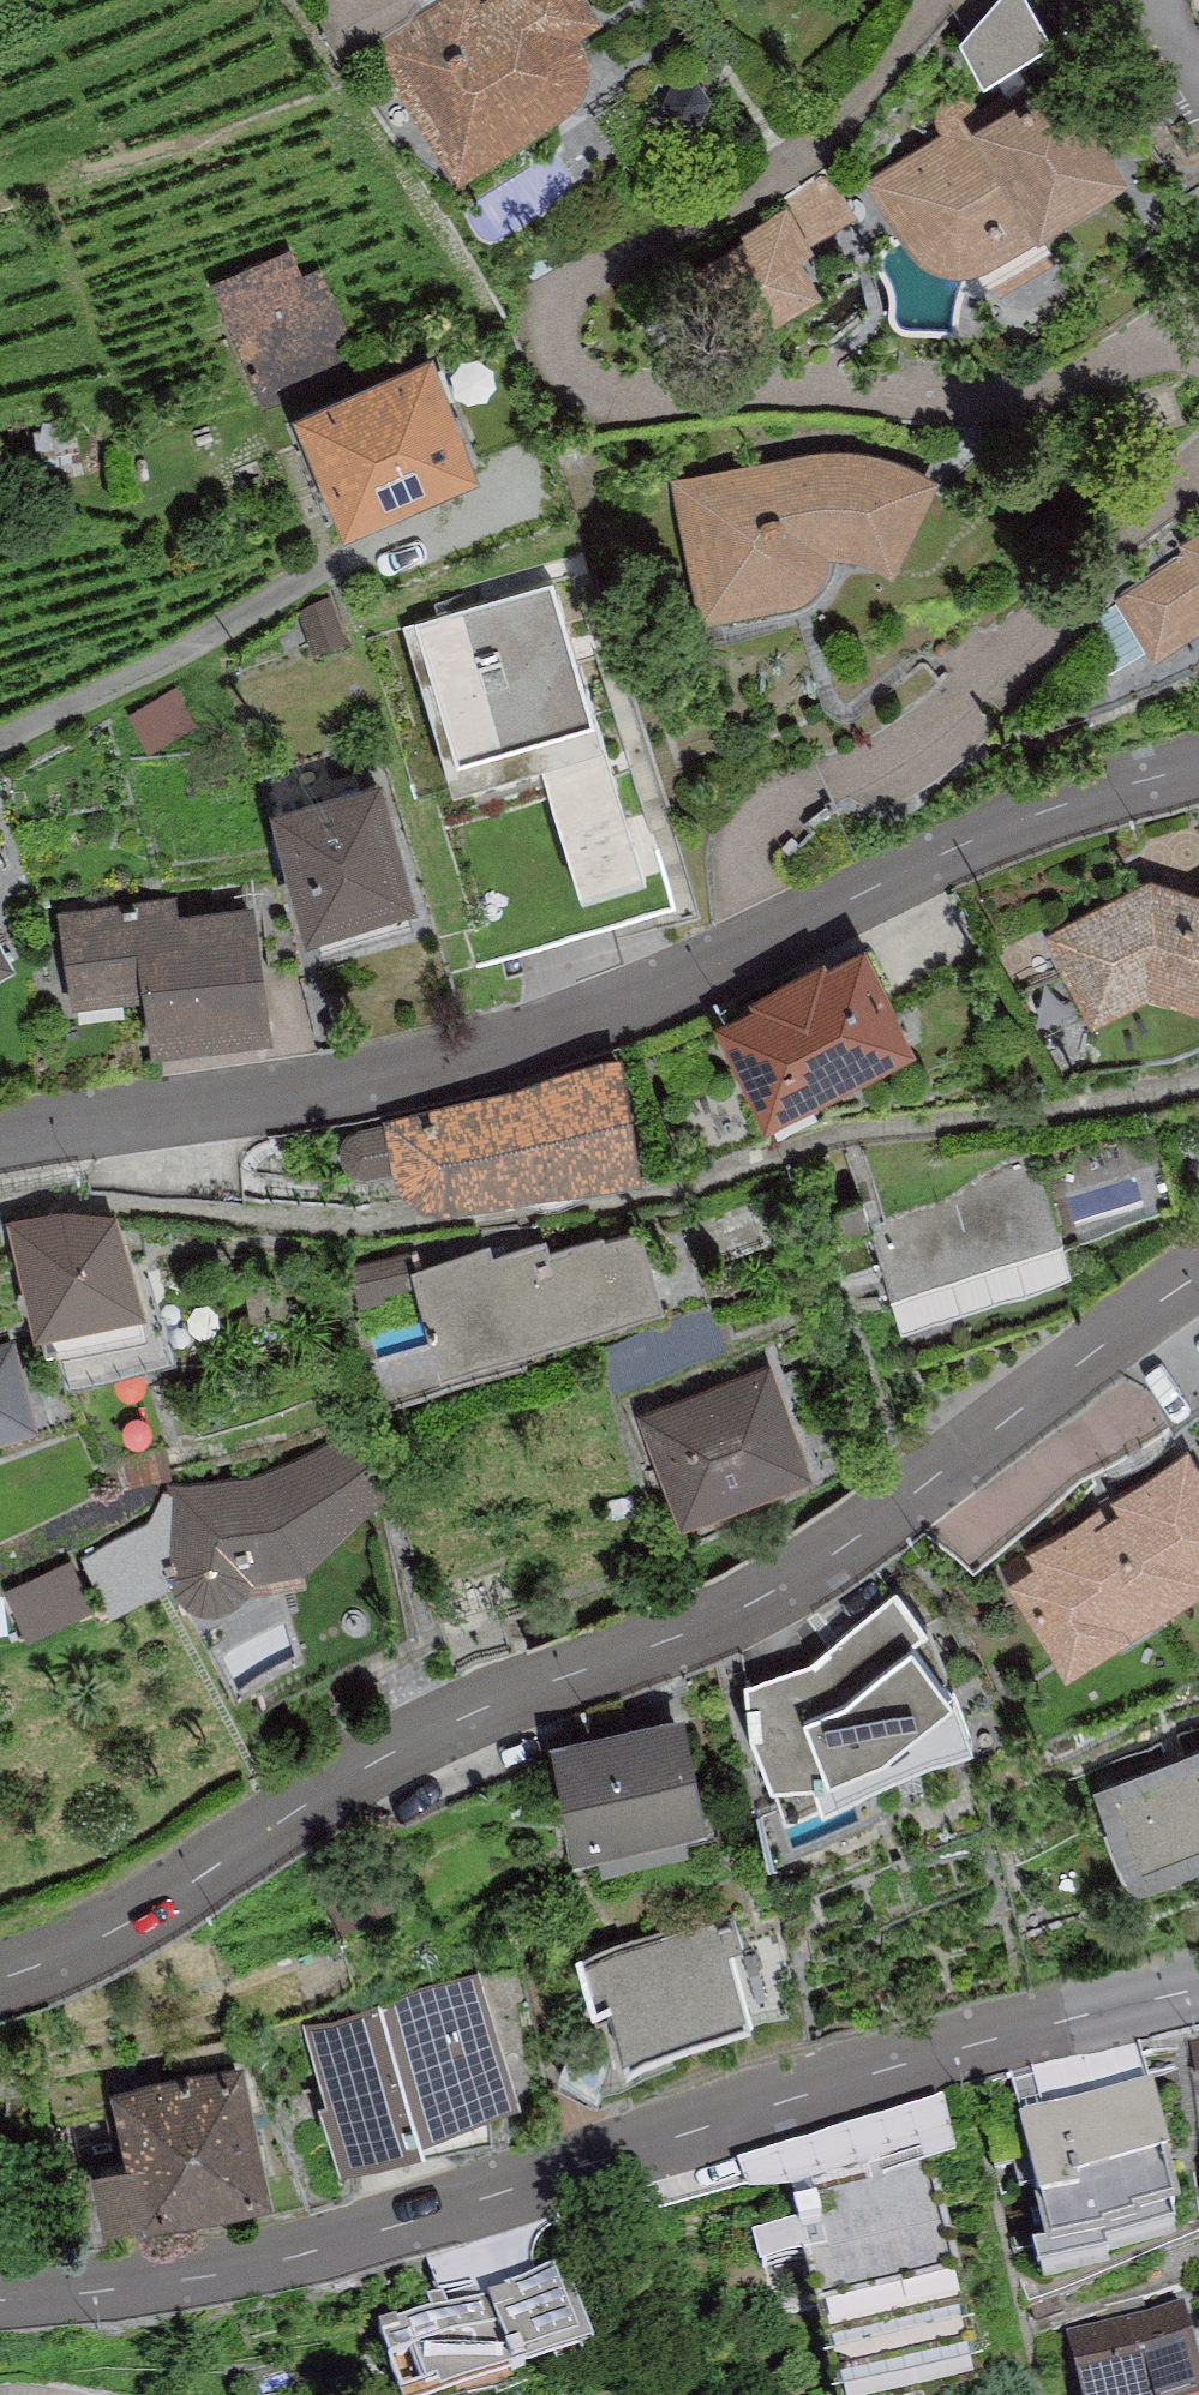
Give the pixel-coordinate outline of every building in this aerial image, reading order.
[(457,172),(567,99),(577,91),(583,81),(587,68),(587,55),(585,42),(579,31),(600,18),(589,0),(439,0),(370,45),(457,172)] [(1039,0),(991,0),(990,1),(961,28),(985,61),(1055,22),(1039,0)] [(1063,57),(977,108),(972,98),(961,95),(951,95),(943,98),(936,103),(934,111),(936,121),(942,129),(861,178),(897,231),(923,261),(943,271),(975,269),(1126,179),(1063,57)] [(854,211),(829,173),(716,246),(763,319),(821,283),(798,247),(854,211)] [(211,280),(264,403),(361,362),(320,267),(306,273),(293,245),(211,280)] [(435,336),(294,398),(344,509),(479,451),(435,336)] [(783,451),(668,474),(699,616),(787,599),(799,595),(808,589),(817,581),(823,569),(826,558),(829,553),(829,546),(846,547),(862,548),(877,553),(883,558),(891,562),(936,475),(927,467),(914,459),(903,453),(887,450),(872,446),(858,444),(841,445),(824,443),(808,444),(794,447),(783,451)] [(1113,598),(1153,654),(1198,629),(1198,531),(1178,543),(1184,553),(1113,598)] [(554,570),(407,621),(454,777),(540,751),(582,885),(646,865),(554,570)] [(344,635),(328,591),(298,601),(313,646),(344,635)] [(415,885),(381,768),(270,800),(305,917),(415,885)] [(1046,927),(1092,1012),(1150,982),(1190,994),(1198,997),(1198,883),(1150,871),(1046,927)] [(152,1043),(273,1025),(254,898),(179,909),(177,891),(59,909),(73,1004),(144,994),(152,1043)] [(10,948),(0,929),(0,953),(10,948)] [(716,1013),(764,1106),(912,1030),(865,937),(829,956),(825,949),(749,988),(753,994),(716,1013)] [(470,1187),(641,1157),(621,1045),(516,1080),(386,1113),(388,1121),(357,1127),(349,1131),(344,1136),(341,1146),(344,1154),(348,1163),(356,1167),(366,1168),(397,1161),(399,1171),(404,1177),(410,1184),(422,1188),(436,1190),(452,1189),(470,1187)] [(1156,1131),(1047,1157),(1073,1241),(1173,1200),(1156,1131)] [(901,1318),(1071,1263),(1035,1159),(870,1218),(901,1318)] [(9,1215),(39,1317),(145,1298),(117,1205),(63,1201),(9,1215)] [(415,1260),(411,1261),(417,1280),(442,1358),(660,1288),(638,1220),(606,1230),(605,1224),(552,1241),(549,1230),(497,1246),(493,1236),(415,1260)] [(411,1261),(415,1260),(413,1249),(351,1263),(360,1299),(384,1294),(382,1286),(417,1280),(411,1261)] [(15,1333),(0,1338),(0,1432),(39,1421),(15,1333)] [(773,1357),(642,1407),(680,1510),(811,1463),(773,1357)] [(252,1468),(170,1482),(148,1520),(81,1555),(110,1607),(171,1578),(174,1585),(180,1591),(190,1598),(200,1601),(214,1600),(228,1599),(242,1591),(248,1582),(251,1571),(308,1556),(393,1474),(346,1428),(252,1468)] [(1152,1605),(1198,1575),(1198,1454),(1188,1437),(1107,1489),(1110,1493),(1089,1506),(1152,1605)] [(1152,1605),(1089,1506),(1027,1546),(1033,1555),(1009,1571),(1067,1660),(1152,1605)] [(96,1606),(71,1554),(1,1587),(27,1640),(96,1606)] [(810,1654),(746,1677),(753,1726),(787,1804),(970,1721),(952,1675),(911,1630),(925,1616),(896,1582),(810,1654)] [(684,1703),(553,1731),(575,1833),(597,1829),(682,1810),(706,1805),(684,1703)] [(1095,1775),(1132,1869),(1198,1844),(1198,1732),(1095,1775)] [(687,1833),(682,1810),(597,1829),(602,1852),(687,1833)] [(698,1910),(578,1947),(597,2008),(611,2003),(625,2049),(750,2010),(729,1942),(742,1938),(736,1919),(719,1924),(716,1916),(701,1920),(698,1910)] [(519,2085),(480,1965),(384,1997),(380,1991),(306,2018),(328,2086),(320,2089),(341,2150),(398,2130),(427,2119),(424,2111),(489,2093),(519,2085)] [(243,2045),(110,2076),(127,2148),(94,2155),(106,2205),(140,2197),(142,2203),(273,2172),(243,2045)] [(1153,2084),(1020,2117),(1040,2197),(1035,2198),(1045,2242),(1032,2245),(1038,2269),(1108,2252),(1105,2241),(1175,2224),(1171,2209),(1175,2208),(1162,2155),(1170,2153),(1153,2084)] [(492,2127),(489,2093),(424,2111),(427,2119),(398,2130),(403,2139),(492,2127)] [(946,2096),(739,2161),(749,2190),(781,2193),(867,2170),(871,2178),(936,2162),(957,2154),(946,2096)] [(791,2198),(839,2394),(937,2394),(990,2382),(936,2162),(871,2178),(791,2198)] [(379,2327),(400,2394),(441,2394),(594,2340),(571,2276),(560,2279),(554,2262),(548,2265),(521,2280),(509,2282),(511,2286),(379,2327)] [(1070,2329),(1086,2394),(1198,2394),(1198,2368),(1183,2302),(1070,2329)]
